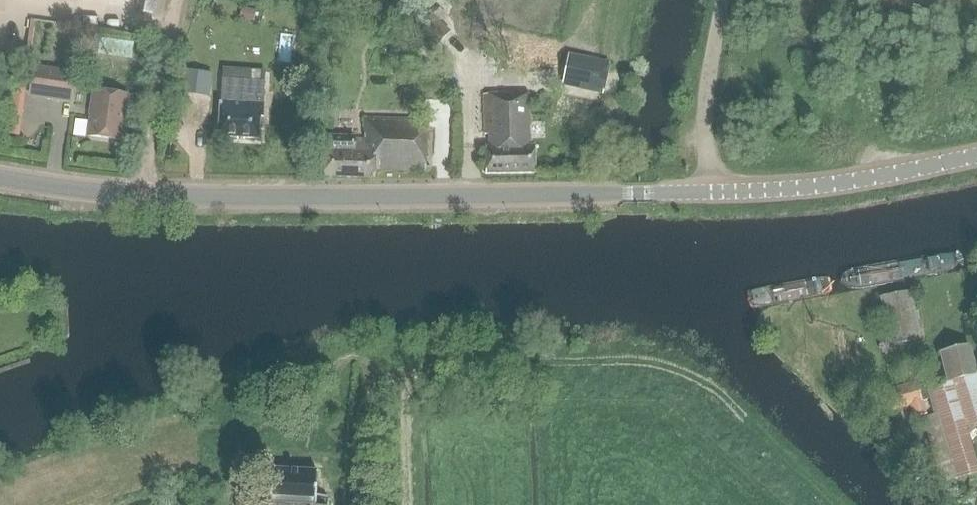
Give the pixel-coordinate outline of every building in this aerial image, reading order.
[(165,12),(166,0),(146,0),(145,10),(165,12)] [(432,14),(417,31),(435,47),(450,30),(432,14)] [(151,44),(138,42),(136,58),(149,60),(151,44)] [(610,62),(568,54),(562,87),(603,95),(610,62)] [(71,103),(76,71),(33,65),(28,97),(71,103)] [(221,69),(220,81),(219,101),(218,100),(215,136),(256,139),(258,118),(261,118),(265,72),(221,69)] [(194,75),(192,116),(215,117),(217,76),(194,75)] [(118,139),(124,96),(91,91),(89,108),(91,108),(87,135),(118,139)] [(482,174),(533,173),(533,146),(527,146),(526,95),(480,95),(481,134),(486,134),(487,147),(482,147),(482,174)] [(424,171),(425,120),(362,118),(362,141),(352,141),(352,131),(324,131),(323,177),(373,178),(373,170),(424,171)] [(889,345),(920,339),(911,292),(880,298),(889,345)] [(976,473),(976,374),(969,346),(940,353),(947,381),(925,387),(933,416),(924,418),(941,483),(976,473)] [(918,389),(917,383),(882,394),(888,415),(910,409),(913,420),(926,416),(922,403),(929,402),(925,387),(918,389)] [(236,504),(326,504),(326,497),(325,496),(314,496),(315,471),(269,468),(268,493),(237,491),(236,504)]
